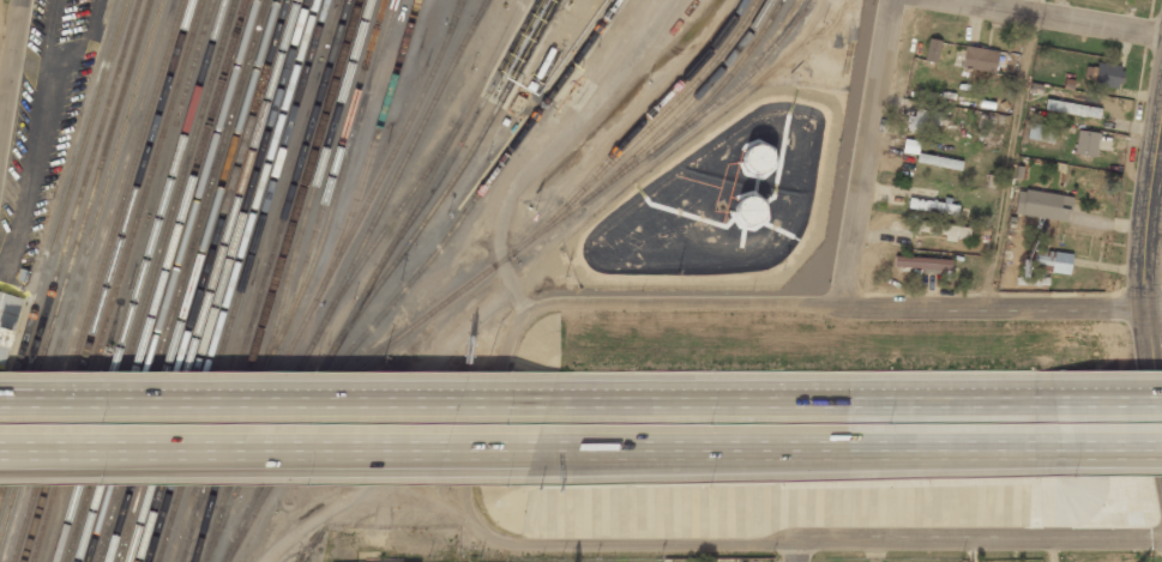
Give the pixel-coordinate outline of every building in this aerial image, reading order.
[(936,63),(941,41),(929,38),(924,60),(936,63)] [(962,68),(995,71),(997,50),(964,47),(962,68)] [(1123,66),(1097,62),(1094,85),(1119,88),(1123,66)] [(1100,106),(1045,101),(1044,111),(1099,117),(1100,106)] [(946,126),(947,113),(912,110),(910,131),(932,133),(932,125),(946,126)] [(1027,139),(1054,143),(1056,126),(1029,122),(1027,139)] [(1099,133),(1078,130),(1074,153),(1095,157),(1099,133)] [(780,161),(760,140),(739,160),(759,181),(780,161)] [(960,170),(962,161),(918,153),(916,163),(960,170)] [(1018,188),(1014,214),(1067,222),(1071,197),(1018,188)] [(740,225),(763,222),(760,197),(737,200),(740,225)] [(907,208),(957,217),(958,206),(909,197),(907,208)] [(944,234),(944,241),(955,242),(956,237),(968,238),(969,227),(918,221),(917,232),(944,234)] [(1072,254),(1043,250),(1044,244),(1030,242),(1027,267),(1036,269),(1034,284),(1047,286),(1048,274),(1069,276),(1072,254)] [(952,258),(894,257),(894,268),(951,269),(952,258)] [(0,292),(0,363),(2,364),(10,332),(14,333),(23,298),(0,292)]
